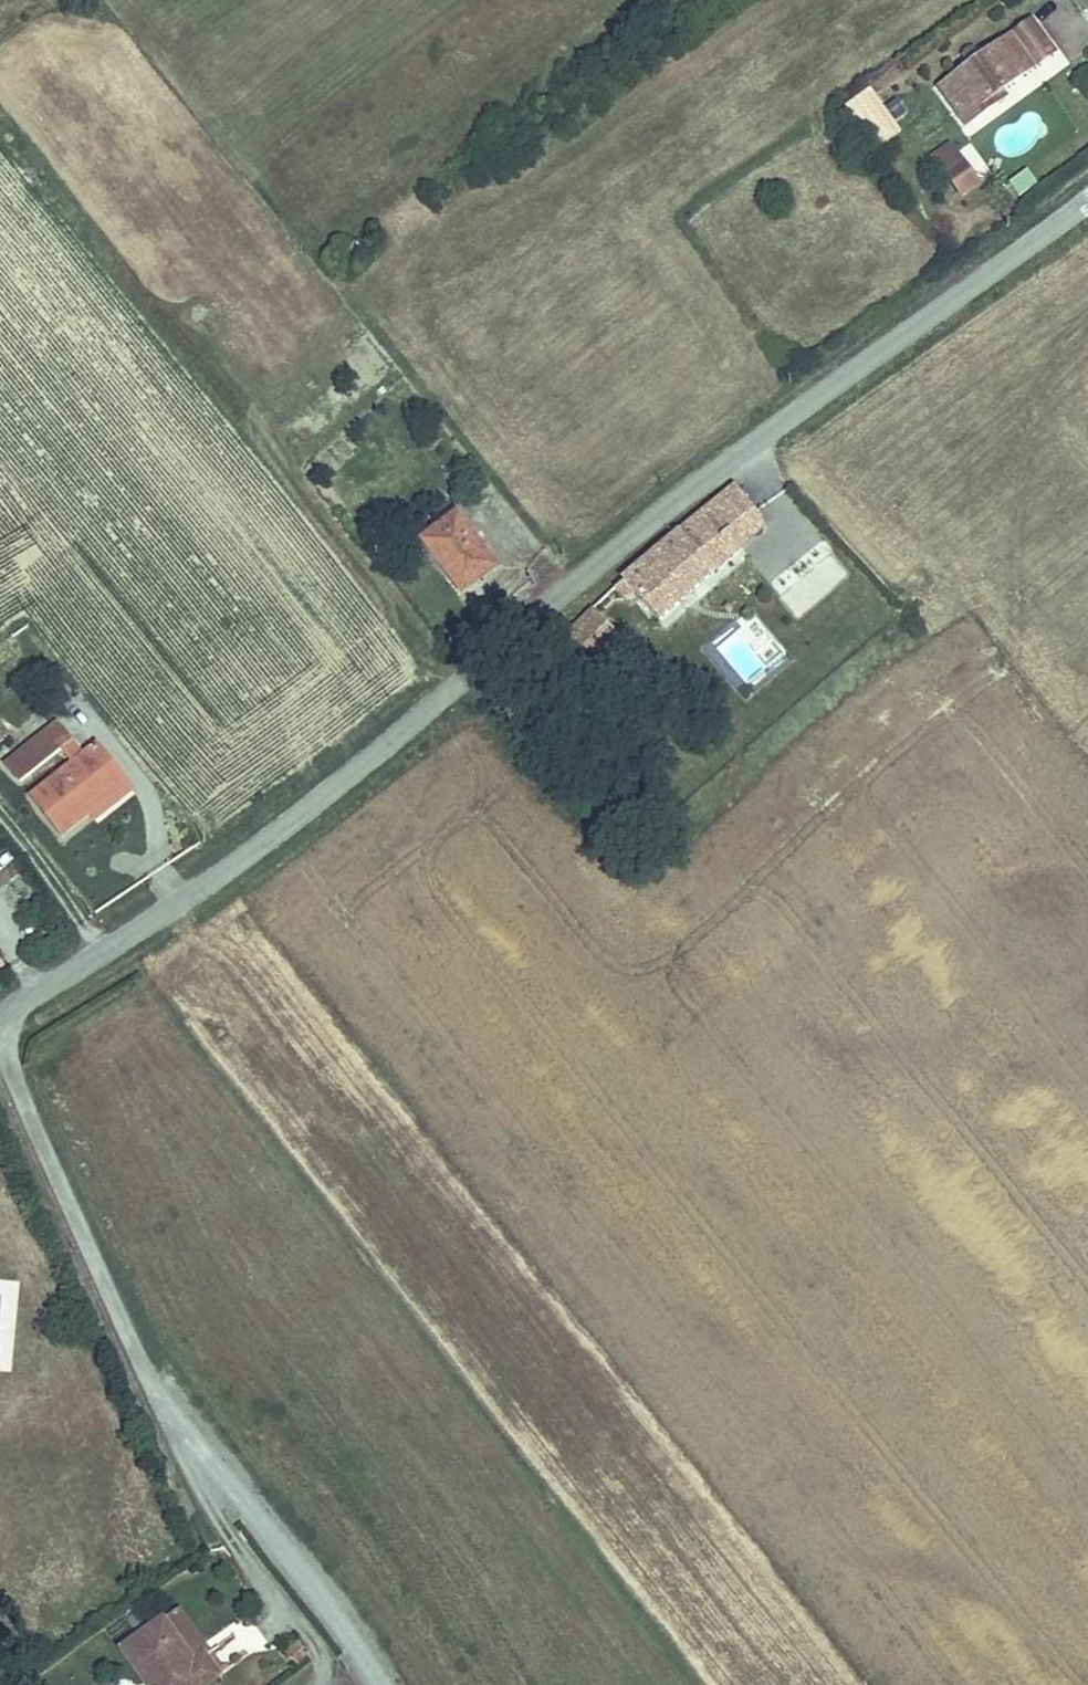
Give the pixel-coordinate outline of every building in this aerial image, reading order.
[(994,97),(1003,91),(1054,53),(1031,22),(983,58),(975,47),(968,48),(964,52),(961,57),(969,68),(941,89),(968,126),(999,103),(994,97)] [(901,132),(869,90),(844,108),(876,151),(901,132)] [(999,103),(1007,96),(1003,91),(994,97),(999,103)] [(946,174),(962,162),(956,153),(939,165),(946,174)] [(978,184),(962,162),(946,174),(962,196),(978,184)] [(1030,168),(1008,178),(1016,196),(1038,185),(1030,168)] [(766,527),(737,487),(711,505),(740,543),(727,554),(731,559),(766,527)] [(740,543),(711,505),(623,580),(659,621),(731,559),(727,554),(740,543)] [(455,514),(416,543),(459,599),(497,569),(455,514)] [(616,635),(595,610),(561,639),(576,657),(582,664),(616,635)] [(10,734),(0,720),(0,742),(10,734)] [(56,722),(3,765),(17,782),(70,740),(56,722)] [(95,744),(31,796),(60,833),(89,810),(125,781),(95,744)] [(125,781),(89,810),(96,818),(131,789),(125,781)] [(122,1643),(155,1684),(197,1684),(223,1666),(207,1645),(194,1655),(161,1613),(122,1643)] [(282,1653),(293,1672),(310,1662),(299,1643),(282,1653)]
